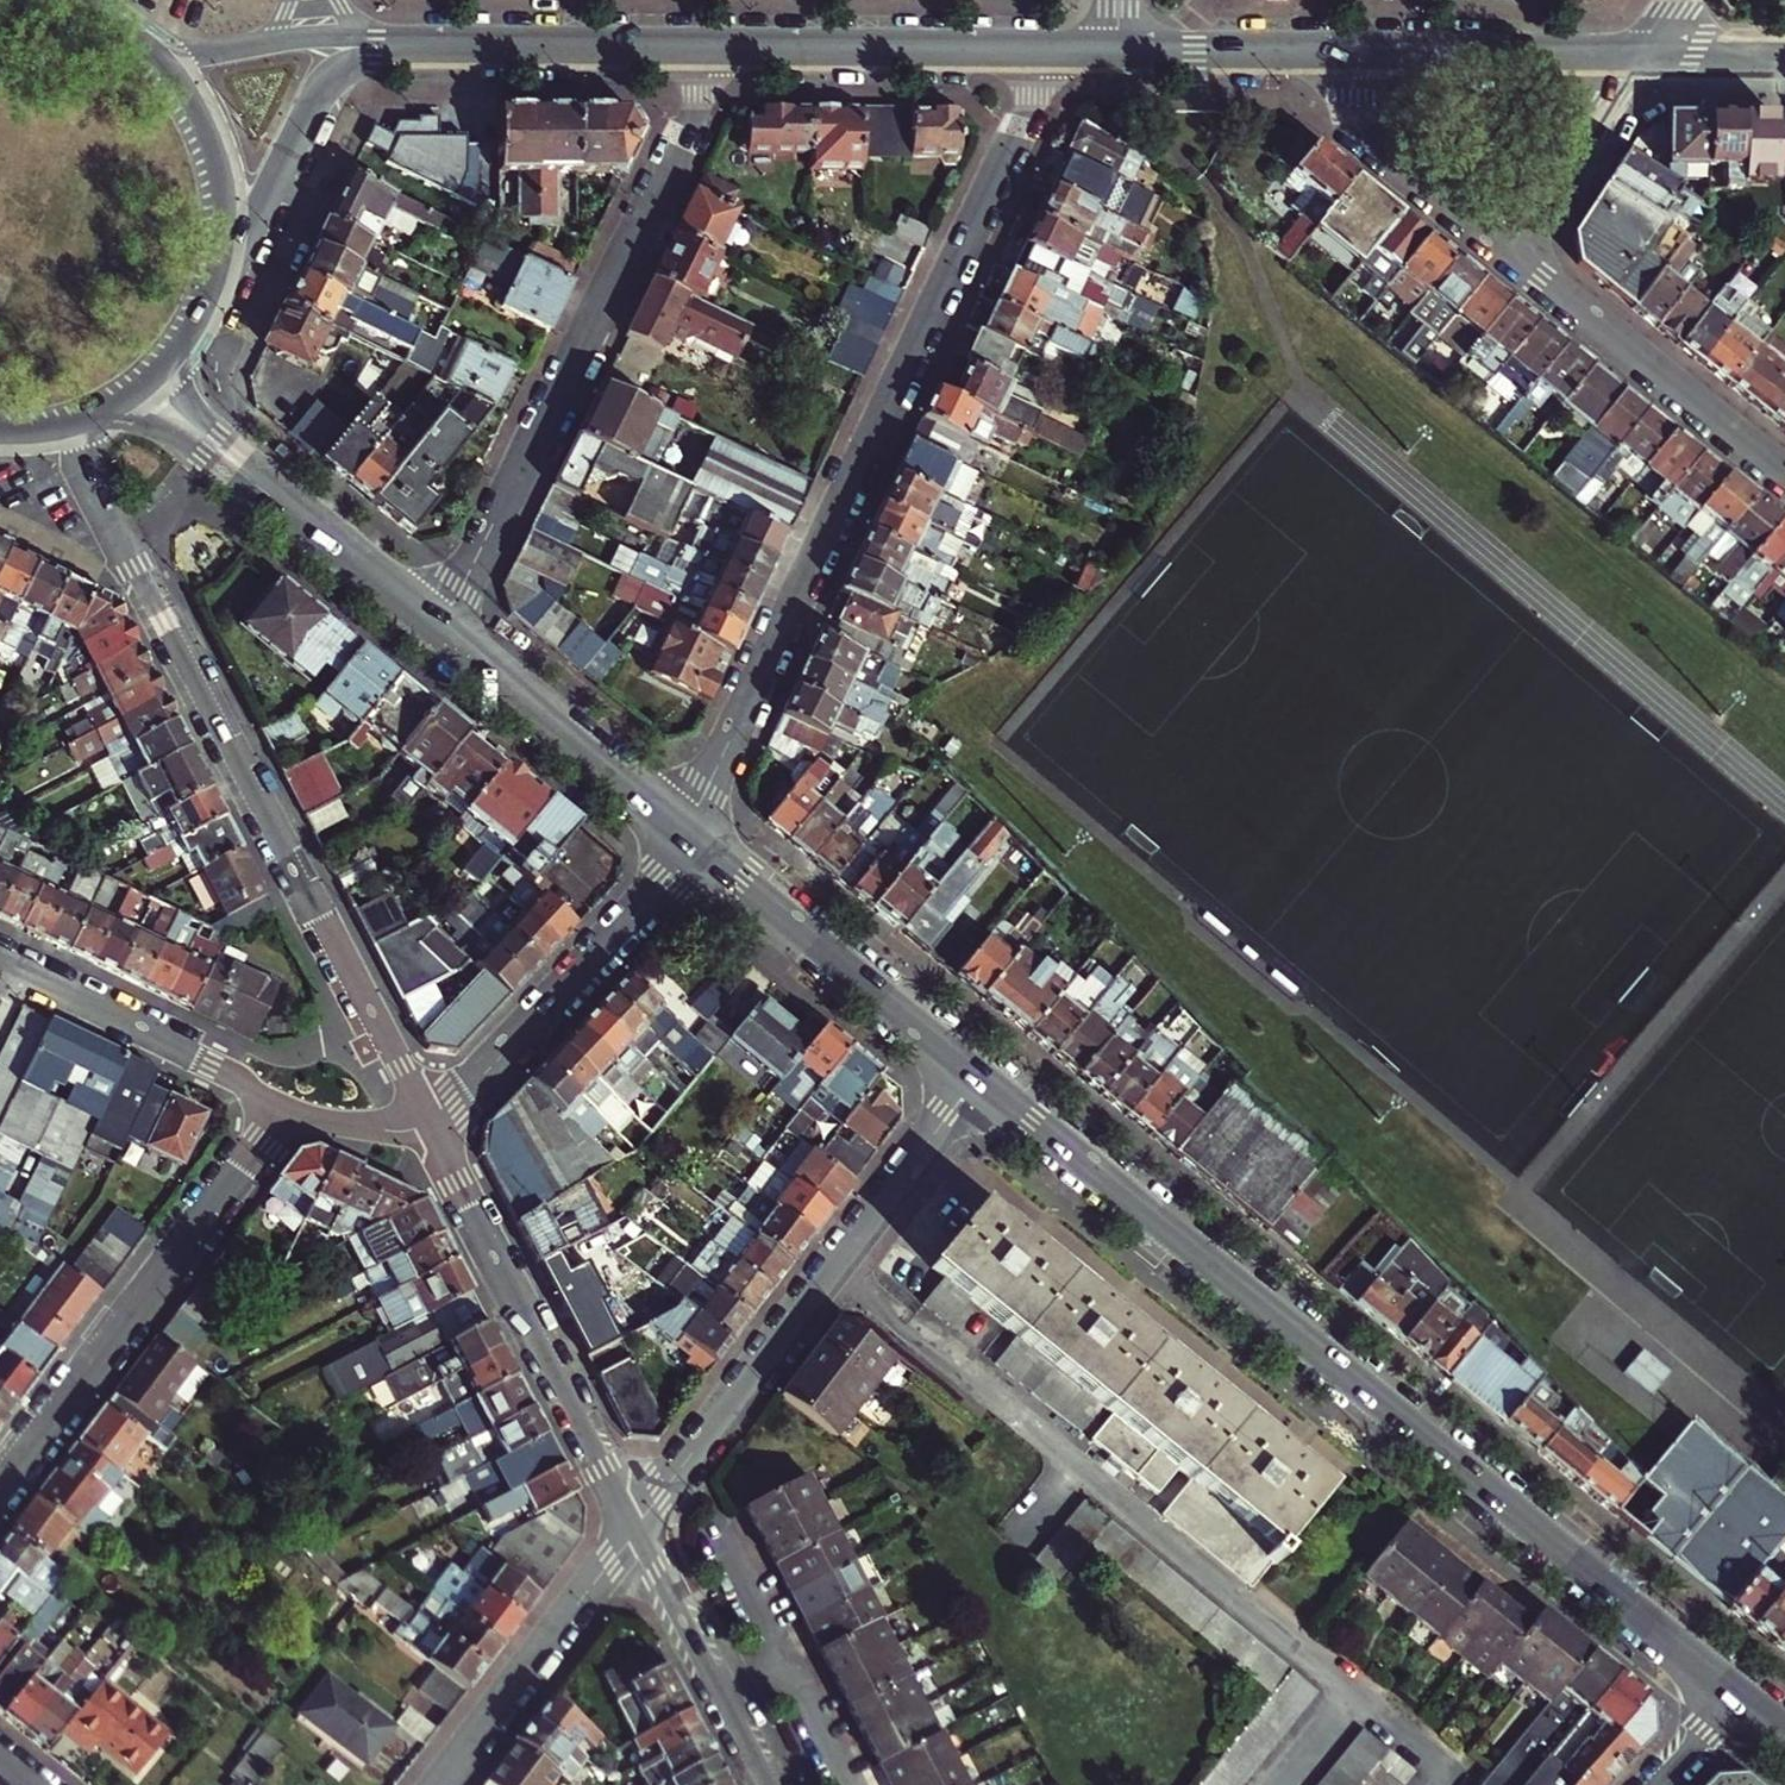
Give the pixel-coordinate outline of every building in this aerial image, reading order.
[(538,107),(497,108),(497,120),(496,173),(514,173),(514,213),(523,220),(527,219),(527,226),(537,226),(538,107)] [(577,108),(538,107),(537,226),(545,226),(545,220),(550,220),(556,215),(557,173),(576,173),(577,108)] [(628,108),(577,108),(576,173),(606,173),(615,178),(621,182),(644,134),(628,108)] [(811,110),(758,109),(758,117),(747,118),(746,137),(739,141),(739,148),(745,151),(810,152),(811,110)] [(861,110),(811,110),(810,152),(810,170),(860,170),(860,158),(861,110)] [(959,111),(861,110),(860,158),(938,158),(943,166),(951,166),(956,158),(958,158),(959,111)] [(1708,117),(1669,116),(1668,182),(1682,182),(1682,167),(1707,168),(1708,117)] [(1741,176),(1742,136),(1742,117),(1708,117),(1707,168),(1707,183),(1706,192),(1741,193),(1741,176)] [(373,126),(364,144),(386,155),(382,163),(453,197),(465,172),(466,138),(438,138),(438,119),(419,118),(419,123),(398,122),(392,134),(373,126)] [(1143,158),(1084,120),(1068,155),(1129,185),(1143,158)] [(1357,176),(1303,132),(1281,157),(1291,165),(1281,177),(1298,190),(1288,203),(1300,214),(1280,238),(1282,240),(1274,249),(1287,261),(1314,228),(1357,176)] [(1778,176),(1777,135),(1760,136),(1761,176),(1778,176)] [(1777,135),(1778,176),(1784,177),(1784,135),(1777,135)] [(1741,176),(1761,176),(1760,136),(1742,136),(1741,176)] [(1626,153),(1617,168),(1696,225),(1708,210),(1668,182),(1626,153)] [(1068,155),(1052,187),(1148,234),(1151,228),(1137,221),(1150,195),(1129,185),(1068,155)] [(1682,167),(1682,182),(1707,183),(1707,168),(1682,167)] [(1617,168),(1607,183),(1685,239),(1690,232),(1696,225),(1617,168)] [(435,233),(443,218),(350,173),(327,219),(370,241),(373,242),(389,210),(435,233)] [(706,174),(697,191),(731,208),(740,191),(706,174)] [(1379,193),(1357,176),(1314,228),(1335,246),(1379,193)] [(1573,258),(1633,306),(1685,239),(1607,183),(1571,240),(1573,258)] [(1052,187),(1038,217),(1128,262),(1135,249),(1142,252),(1150,236),(1148,234),(1052,187)] [(731,208),(697,191),(676,234),(716,254),(737,211),(731,208)] [(1370,252),(1403,213),(1379,193),(1335,246),(1359,266),(1370,252)] [(1365,286),(1379,297),(1392,280),(1431,235),(1403,213),(1370,252),(1359,266),(1373,277),(1365,286)] [(900,216),(891,234),(922,249),(931,230),(900,216)] [(1038,217),(1025,243),(1080,271),(1085,261),(1097,268),(1099,266),(1120,277),(1128,262),(1038,217)] [(327,219),(314,245),(380,278),(385,267),(380,265),(384,258),(366,250),(370,241),(327,219)] [(1686,288),(1715,251),(1690,232),(1685,239),(1633,306),(1657,325),(1686,288)] [(720,256),(716,254),(676,234),(655,277),(699,298),(720,256)] [(1392,280),(1379,297),(1384,302),(1393,291),(1396,294),(1400,290),(1418,304),(1430,291),(1458,257),(1431,235),(1392,280)] [(484,239),(470,268),(510,288),(504,299),(498,296),(494,304),(548,331),(572,282),(484,239)] [(1025,243),(1012,271),(1094,310),(1098,302),(1116,311),(1125,293),(1080,271),(1025,243)] [(338,294),(379,315),(400,325),(404,327),(419,297),(401,288),(396,299),(375,288),(380,278),(314,245),(299,275),(338,294)] [(1438,335),(1485,279),(1458,257),(1430,291),(1418,304),(1409,315),(1428,331),(1414,348),(1409,344),(1400,353),(1413,364),(1438,335)] [(1094,310),(1012,271),(996,303),(1072,340),(1079,326),(1087,330),(1091,322),(1089,320),(1094,310)] [(370,334),(379,315),(338,294),(299,275),(285,305),(340,332),(343,334),(346,328),(354,332),(357,328),(370,334)] [(895,306),(902,292),(869,276),(862,290),(895,306)] [(699,298),(655,277),(629,330),(662,347),(669,334),(683,341),(695,337),(737,358),(753,325),(699,298)] [(1512,301),(1485,279),(1438,335),(1465,357),(1512,301)] [(1657,325),(1680,343),(1709,307),(1686,288),(1657,325)] [(895,306),(862,290),(856,303),(889,319),(895,306)] [(1709,307),(1680,343),(1701,360),(1740,311),(1748,301),(1737,292),(1728,304),(1717,296),(1709,307)] [(1459,363),(1486,385),(1538,321),(1512,301),(1465,357),(1459,363)] [(849,318),(882,334),(889,319),(856,303),(849,318)] [(1013,347),(1022,351),(1059,368),(1065,356),(1077,362),(1085,346),(1072,340),(996,303),(983,332),(1013,347)] [(331,351),(340,332),(285,305),(265,345),(272,349),(273,356),(280,352),(305,364),(313,350),(321,354),(331,351)] [(1740,311),(1701,360),(1728,382),(1767,333),(1740,311)] [(379,315),(370,334),(391,345),(400,325),(379,315)] [(841,332),(875,348),(882,334),(849,318),(848,318),(841,332)] [(1520,400),(1566,344),(1538,321),(1486,385),(1506,402),(1513,394),(1520,400)] [(412,355),(421,336),(404,327),(400,325),(391,345),(412,355)] [(660,351),(662,347),(629,330),(626,335),(660,351)] [(869,362),(875,348),(841,332),(834,346),(869,362)] [(983,332),(968,365),(1007,384),(1014,368),(1005,364),(1013,347),(983,332)] [(1757,405),(1784,370),(1784,347),(1767,333),(1728,382),(1757,405)] [(419,372),(434,342),(421,336),(412,355),(407,366),(419,372)] [(492,408),(513,365),(462,340),(441,383),(442,383),(459,392),(492,408)] [(1592,366),(1566,344),(1520,400),(1495,431),(1501,436),(1517,416),(1522,420),(1533,406),(1538,409),(1551,394),(1562,403),(1592,366)] [(861,378),(869,362),(834,346),(827,361),(861,378)] [(382,353),(397,361),(400,354),(385,347),(382,353)] [(1169,375),(1180,381),(1186,370),(1175,364),(1169,375)] [(952,397),(1032,435),(1062,450),(1070,433),(1038,417),(1045,403),(1007,384),(968,365),(952,397)] [(1561,404),(1591,429),(1623,390),(1592,366),(1562,403),(1561,404)] [(1757,405),(1784,426),(1784,425),(1784,370),(1757,405)] [(602,385),(577,435),(689,488),(714,437),(602,385)] [(936,389),(923,417),(977,443),(986,447),(991,435),(1015,446),(1017,442),(1026,447),(1032,435),(952,397),(936,389)] [(1562,486),(1576,497),(1647,410),(1623,390),(1591,429),(1603,438),(1562,486)] [(432,425),(403,461),(370,501),(411,534),(436,503),(425,493),(492,408),(459,392),(432,425)] [(1551,394),(1538,409),(1549,419),(1561,404),(1562,403),(1551,394)] [(344,432),(321,462),(346,482),(381,440),(368,429),(383,410),(370,401),(344,432)] [(381,440),(346,482),(370,501),(432,425),(420,415),(406,408),(381,440)] [(1647,410),(1576,497),(1586,505),(1620,464),(1636,477),(1674,431),(1647,410)] [(318,411),(294,440),(321,462),(344,432),(318,411)] [(912,439),(956,461),(965,465),(977,443),(923,417),(912,439)] [(1591,429),(1552,477),(1562,486),(1603,438),(1591,429)] [(1701,453),(1674,431),(1636,477),(1635,479),(1653,492),(1649,497),(1657,504),(1664,497),(1701,453)] [(1062,450),(1079,458),(1087,442),(1070,433),(1062,450)] [(638,486),(622,519),(666,540),(678,515),(685,500),(691,489),(689,488),(577,435),(552,485),(577,498),(585,481),(591,484),(595,475),(606,481),(615,478),(616,476),(638,486)] [(991,435),(986,447),(1009,458),(1015,446),(991,435)] [(812,483),(714,437),(689,488),(691,489),(787,535),(812,483)] [(943,488),(956,461),(912,439),(896,473),(955,502),(958,495),(943,488)] [(298,463),(279,447),(273,454),(292,471),(298,463)] [(1691,520),(1729,475),(1701,453),(1664,497),(1691,520)] [(965,465),(956,461),(943,488),(958,495),(971,468),(965,465)] [(882,503),(942,532),(960,541),(975,548),(979,542),(963,535),(971,520),(978,523),(982,515),(955,502),(896,473),(882,503)] [(1755,497),(1729,475),(1691,520),(1687,525),(1701,537),(1669,573),(1682,585),(1703,560),(1725,534),(1729,529),(1755,497)] [(552,485),(544,500),(581,517),(587,503),(577,498),(552,485)] [(787,535),(691,489),(685,500),(699,507),(692,521),(717,534),(747,548),(774,561),(787,535)] [(1782,518),(1755,497),(1729,529),(1725,534),(1738,545),(1716,571),(1715,572),(1728,583),(1782,518)] [(544,500),(537,515),(573,532),(577,524),(581,517),(544,500)] [(869,530),(940,564),(947,568),(952,558),(934,549),(942,532),(882,503),(869,530)] [(537,515),(530,529),(566,547),(573,532),(537,515)] [(1782,518),(1728,583),(1724,587),(1743,603),(1784,553),(1784,520),(1782,518)] [(763,586),(774,561),(747,548),(717,534),(692,521),(680,546),(763,586)] [(1627,539),(1636,529),(1628,522),(1619,533),(1627,539)] [(566,547),(530,529),(513,563),(542,578),(545,593),(552,599),(558,603),(582,554),(566,547)] [(869,530),(855,560),(937,598),(939,599),(946,584),(934,578),(940,564),(869,530)] [(934,549),(952,558),(960,541),(942,532),(934,549)] [(1738,545),(1725,534),(1703,560),(1716,571),(1738,545)] [(752,608),(763,586),(680,546),(666,540),(661,551),(674,558),(669,569),(703,585),(752,608)] [(7,622),(36,563),(7,549),(0,564),(0,619),(7,622)] [(1784,599),(1784,553),(1743,603),(1728,621),(1752,640),(1775,611),(1784,599)] [(841,589),(852,595),(916,626),(922,628),(937,598),(855,560),(841,589)] [(656,562),(645,585),(680,602),(741,631),(752,608),(703,585),(669,569),(656,562)] [(7,622),(0,637),(0,652),(10,657),(22,634),(29,632),(38,636),(66,578),(36,563),(7,622)] [(542,578),(513,563),(505,580),(532,594),(537,588),(545,593),(542,578)] [(1109,576),(1084,563),(1073,586),(1085,592),(1109,576)] [(645,585),(625,575),(615,598),(634,607),(636,603),(645,585)] [(93,591),(66,578),(38,636),(36,639),(54,648),(44,670),(53,674),(76,626),(93,591)] [(361,647),(276,578),(240,624),(307,679),(318,665),(335,678),(361,647)] [(509,615),(512,618),(532,594),(505,580),(502,586),(509,615)] [(634,608),(664,622),(685,632),(717,648),(730,655),(741,631),(680,602),(645,585),(636,603),(634,607),(634,608)] [(537,588),(532,594),(512,618),(526,629),(552,599),(545,593),(537,588)] [(1040,601),(1052,607),(1058,595),(1046,589),(1040,601)] [(93,591),(76,626),(83,641),(123,621),(112,601),(93,591)] [(916,626),(852,595),(832,637),(894,668),(899,671),(902,665),(908,668),(911,661),(904,658),(913,640),(910,638),(916,626)] [(552,599),(526,629),(541,641),(567,609),(558,603),(552,599)] [(1775,611),(1784,620),(1784,599),(1775,611)] [(567,609),(541,641),(555,652),(574,628),(582,619),(567,609)] [(136,647),(123,621),(83,641),(67,662),(70,667),(64,670),(71,682),(136,647)] [(685,632),(664,622),(662,627),(668,631),(648,673),(708,702),(720,677),(707,671),(717,648),(685,632)] [(601,649),(574,628),(555,652),(581,674),(601,649)] [(821,632),(807,660),(874,696),(901,711),(912,704),(883,690),(894,668),(832,637),(821,632)] [(601,649),(581,674),(596,686),(621,654),(606,642),(601,649)] [(149,672),(136,647),(71,682),(79,698),(103,685),(108,693),(149,672)] [(398,678),(361,647),(335,678),(322,694),(360,724),(398,678)] [(874,696),(807,660),(794,687),(863,719),(874,696)] [(149,672),(108,693),(83,706),(90,719),(72,728),(79,740),(121,718),(162,697),(149,672)] [(398,752),(434,708),(398,678),(360,724),(347,740),(356,747),(371,729),(398,752)] [(882,728),(863,719),(794,687),(781,713),(827,734),(833,722),(863,736),(865,733),(876,738),(882,728)] [(115,753),(175,722),(162,697),(121,718),(79,740),(68,745),(77,762),(111,745),(115,753)] [(466,734),(434,708),(398,752),(396,754),(417,771),(409,780),(404,776),(387,799),(402,811),(424,785),(466,734)] [(307,730),(297,712),(260,731),(270,749),(307,730)] [(819,751),(822,744),(827,734),(781,713),(773,731),(800,743),(819,751)] [(189,748),(175,722),(115,753),(92,766),(104,790),(122,782),(189,748)] [(794,756),(800,743),(773,731),(767,744),(794,756)] [(466,809),(503,764),(466,734),(424,785),(442,800),(448,794),(466,809)] [(838,740),(827,734),(822,744),(833,749),(838,740)] [(211,790),(189,748),(122,782),(145,825),(211,790)] [(342,796),(320,754),(283,774),(304,815),(338,798),(342,796)] [(763,821),(787,840),(841,775),(816,755),(810,762),(798,762),(788,774),(792,784),(763,821)] [(547,800),(503,764),(466,809),(462,814),(481,829),(473,840),(481,846),(460,871),(478,885),(500,858),(547,800)] [(841,775),(787,840),(811,859),(861,799),(852,791),(862,779),(847,766),(841,775)] [(872,785),(861,799),(811,859),(834,878),(890,813),(897,805),(872,785)] [(225,817),(211,790),(145,825),(135,830),(148,855),(152,853),(162,848),(225,817)] [(870,908),(898,930),(940,880),(991,821),(966,797),(925,844),(870,908)] [(346,813),(338,798),(304,815),(312,831),(346,813)] [(547,800),(500,858),(526,879),(530,882),(578,825),(547,800)] [(890,813),(834,878),(870,908),(925,844),(890,813)] [(242,850),(225,817),(162,848),(152,853),(158,865),(191,849),(202,870),(242,850)] [(924,952),(948,925),(964,906),(956,899),(1008,838),(991,821),(940,880),(898,930),(924,952)] [(18,870),(7,864),(20,836),(7,830),(0,844),(0,907),(18,870)] [(0,907),(0,916),(20,926),(42,882),(29,875),(37,858),(50,865),(56,853),(32,842),(18,870),(0,907)] [(242,850),(202,870),(228,919),(267,896),(242,850)] [(367,856),(334,873),(342,889),(375,871),(367,856)] [(90,905),(68,949),(94,962),(116,918),(103,912),(117,883),(104,877),(90,905)] [(558,944),(576,925),(530,882),(526,879),(508,898),(558,944)] [(66,893),(42,882),(20,926),(44,938),(66,893)] [(541,962),(558,944),(508,898),(501,892),(497,896),(503,901),(497,907),(476,887),(470,894),(487,910),(541,962)] [(354,911),(372,946),(408,927),(389,892),(354,911)] [(66,893),(44,938),(68,949),(90,905),(66,893)] [(267,896),(228,919),(212,928),(229,937),(274,911),(267,896)] [(155,901),(140,930),(117,973),(141,985),(165,941),(151,934),(165,906),(155,901)] [(525,979),(541,962),(487,910),(470,927),(477,933),(525,979)] [(1000,922),(976,949),(954,976),(979,996),(1016,953),(1046,919),(1038,912),(1016,936),(1000,922)] [(166,997),(198,938),(205,925),(180,913),(165,941),(141,985),(166,997)] [(372,946),(386,972),(449,940),(426,917),(408,927),(372,946)] [(116,918),(94,962),(117,973),(140,930),(116,918)] [(939,964),(963,938),(948,925),(924,952),(939,964)] [(482,972),(508,998),(525,979),(477,933),(460,951),(469,960),(482,972)] [(191,1009),(219,957),(222,949),(198,938),(166,997),(191,1009)] [(954,976),(976,949),(963,938),(939,964),(954,976)] [(449,940),(386,972),(400,999),(434,982),(463,967),(469,960),(460,951),(449,940)] [(752,965),(736,952),(713,981),(728,994),(752,965)] [(1035,969),(1016,953),(979,996),(1025,1034),(1073,978),(1047,956),(1035,969)] [(191,1009),(252,1038),(278,985),(219,957),(191,1009)] [(455,1054),(508,998),(482,972),(448,1008),(419,1037),(426,1051),(455,1054)] [(1025,1034),(1050,1054),(1085,1015),(1113,983),(1101,973),(1090,986),(1083,981),(1080,984),(1073,978),(1025,1034)] [(693,1037),(627,975),(610,993),(661,1041),(698,1077),(714,1057),(693,1037)] [(1085,1015),(1050,1054),(1076,1075),(1127,1016),(1128,1014),(1121,1007),(1134,992),(1129,987),(1130,986),(1118,977),(1113,983),(1085,1015)] [(434,982),(400,999),(419,1037),(448,1008),(434,982)] [(610,993),(593,1011),(644,1059),(660,1074),(668,1065),(653,1050),(661,1041),(610,993)] [(827,1026),(811,1013),(799,1028),(762,998),(732,1035),(730,1038),(782,1080),(797,1062),(827,1026)] [(593,1011),(577,1029),(628,1077),(644,1059),(593,1011)] [(732,1035),(710,1016),(693,1037),(714,1057),(730,1038),(732,1035)] [(1134,1054),(1149,1037),(1127,1016),(1076,1075),(1099,1094),(1134,1054)] [(96,1119),(126,1057),(51,1021),(21,1082),(36,1090),(44,1074),(80,1092),(73,1108),(96,1119)] [(827,1026),(797,1062),(824,1082),(852,1046),(827,1026)] [(628,1077),(577,1029),(561,1045),(624,1106),(641,1089),(628,1077)] [(1154,1031),(1149,1037),(1134,1054),(1099,1094),(1125,1115),(1179,1053),(1154,1031)] [(561,1045),(544,1062),(595,1110),(617,1131),(633,1114),(624,1106),(561,1045)] [(870,1090),(884,1072),(852,1046),(824,1082),(817,1091),(850,1116),(870,1090)] [(1179,1053),(1125,1115),(1148,1134),(1195,1080),(1205,1070),(1182,1050),(1179,1053)] [(96,1119),(88,1136),(118,1150),(124,1138),(149,1087),(152,1089),(159,1073),(126,1057),(96,1119)] [(544,1062),(527,1081),(578,1128),(595,1110),(544,1062)] [(1195,1080),(1148,1134),(1172,1153),(1218,1100),(1195,1080)] [(578,1128),(527,1081),(516,1093),(484,1125),(480,1154),(517,1223),(572,1187),(612,1161),(578,1128)] [(24,1145),(72,1168),(88,1136),(96,1119),(73,1108),(36,1090),(21,1082),(0,1125),(0,1194),(24,1145)] [(1231,1085),(1218,1100),(1172,1153),(1265,1229),(1277,1215),(1288,1203),(1299,1191),(1309,1179),(1324,1162),(1231,1085)] [(152,1089),(149,1087),(124,1138),(179,1165),(204,1115),(152,1089)] [(854,1181),(899,1121),(883,1109),(887,1103),(870,1090),(850,1116),(842,1126),(864,1143),(853,1158),(830,1142),(820,1156),(854,1181)] [(268,1192),(306,1218),(334,1157),(316,1148),(297,1152),(268,1192)] [(792,1180),(796,1183),(832,1210),(854,1181),(820,1156),(813,1151),(792,1180)] [(306,1218),(330,1230),(359,1169),(334,1157),(306,1218)] [(1332,1200),(1348,1182),(1325,1161),(1324,1162),(1309,1179),(1332,1200)] [(424,1201),(359,1169),(330,1230),(340,1235),(349,1232),(357,1217),(375,1226),(424,1201)] [(1332,1200),(1309,1179),(1299,1191),(1322,1211),(1332,1200)] [(796,1183),(776,1208),(812,1236),(832,1210),(796,1183)] [(598,1234),(572,1187),(517,1223),(538,1263),(598,1234)] [(812,1236),(776,1208),(750,1188),(738,1204),(765,1225),(757,1236),(792,1263),(812,1236)] [(1299,1191),(1288,1203),(1311,1223),(1322,1211),(1299,1191)] [(442,1234),(424,1201),(375,1226),(358,1234),(376,1267),(442,1234)] [(1288,1203),(1277,1215),(1301,1235),(1311,1223),(1288,1203)] [(117,1210),(103,1229),(132,1252),(147,1232),(117,1210)] [(1280,1551),(1323,1499),(1308,1487),(1314,1480),(997,1221),(994,1226),(977,1213),(934,1266),(947,1276),(925,1303),(951,1325),(973,1298),(1019,1335),(996,1362),(1082,1432),(1102,1406),(1112,1414),(1091,1440),(1133,1475),(1155,1449),(1178,1468),(1191,1479),(1162,1515),(1251,1587),(1270,1564),(1275,1568),(1285,1555),(1280,1551)] [(1301,1235),(1277,1215),(1265,1229),(1289,1248),(1301,1235)] [(628,1220),(599,1233),(606,1247),(641,1230),(628,1220)] [(773,1288),(792,1263),(757,1236),(738,1221),(718,1247),(773,1288)] [(132,1252),(103,1229),(92,1243),(122,1265),(132,1252)] [(455,1260),(442,1234),(376,1267),(350,1280),(356,1291),(390,1274),(398,1289),(455,1260)] [(56,1270),(15,1324),(17,1325),(57,1351),(101,1293),(71,1270),(50,1254),(35,1243),(23,1237),(19,1243),(56,1270)] [(112,1279),(122,1265),(92,1243),(82,1256),(112,1279)] [(1361,1259),(1337,1287),(1400,1339),(1429,1304),(1444,1286),(1414,1251),(1411,1250),(1403,1243),(1378,1273),(1361,1259)] [(698,1273),(753,1315),(773,1288),(718,1247),(698,1273)] [(732,1342),(753,1315),(698,1273),(676,1255),(657,1282),(679,1298),(732,1342)] [(101,1293),(112,1279),(82,1256),(71,1270),(101,1293)] [(472,1291),(455,1260),(398,1289),(378,1299),(394,1331),(472,1291)] [(229,1305),(224,1302),(198,1284),(176,1314),(206,1336),(229,1305)] [(1429,1304),(1400,1339),(1423,1358),(1455,1320),(1467,1305),(1444,1286),(1429,1304)] [(488,1322),(472,1291),(394,1331),(376,1340),(323,1368),(340,1399),(447,1343),(488,1322)] [(659,1335),(709,1372),(732,1342),(679,1298),(672,1307),(668,1304),(619,1336),(629,1355),(659,1335)] [(1423,1358),(1445,1376),(1488,1323),(1482,1317),(1483,1315),(1469,1303),(1467,1305),(1455,1320),(1423,1358)] [(189,1359),(206,1336),(176,1314),(159,1336),(189,1359)] [(821,1343),(875,1384),(895,1358),(841,1317),(821,1343)] [(461,1370),(502,1349),(488,1322),(447,1343),(461,1370)] [(1538,1452),(1573,1409),(1488,1323),(1445,1376),(1538,1452)] [(17,1404),(37,1377),(57,1351),(17,1325),(0,1348),(0,1390),(17,1404)] [(164,1404),(195,1363),(189,1359),(159,1336),(117,1392),(158,1424),(170,1409),(164,1404)] [(619,1336),(587,1356),(597,1375),(629,1355),(619,1336)] [(856,1410),(875,1384),(821,1343),(801,1369),(856,1410)] [(446,1392),(454,1408),(516,1376),(502,1349),(461,1370),(420,1392),(426,1403),(446,1392)] [(629,1355),(597,1375),(630,1437),(658,1440),(666,1429),(629,1355)] [(782,1394),(806,1412),(837,1435),(856,1410),(801,1369),(782,1394)] [(471,1440),(533,1408),(516,1376),(454,1408),(420,1425),(427,1437),(443,1429),(444,1432),(461,1424),(471,1440)] [(0,1426),(17,1404),(0,1390),(0,1425),(0,1426)] [(117,1392),(77,1443),(117,1473),(142,1438),(162,1453),(175,1436),(158,1424),(117,1392)] [(471,1440),(485,1467),(547,1434),(533,1408),(471,1440)] [(1575,1481),(1607,1444),(1573,1409),(1538,1452),(1575,1481)] [(1702,1443),(1705,1445),(1713,1450),(1719,1443),(1774,1488),(1783,1477),(1773,1469),(1698,1409),(1652,1467),(1658,1472),(1677,1448),(1680,1445),(1683,1443),(1686,1442),(1690,1441),(1694,1440),(1698,1441),(1702,1443)] [(547,1434),(485,1467),(442,1489),(422,1499),(429,1513),(449,1503),(474,1490),(483,1507),(563,1465),(547,1434)] [(1637,1526),(1699,1577),(1728,1543),(1774,1488),(1719,1443),(1713,1450),(1705,1445),(1702,1443),(1698,1441),(1694,1440),(1690,1441),(1686,1442),(1683,1443),(1680,1445),(1677,1448),(1658,1472),(1652,1467),(1643,1476),(1664,1494),(1637,1526)] [(117,1473),(77,1443),(37,1497),(71,1523),(90,1538),(105,1519),(93,1510),(119,1475),(117,1473)] [(1641,1479),(1607,1444),(1575,1481),(1613,1512),(1641,1479)] [(1155,1449),(1133,1475),(1156,1494),(1178,1468),(1155,1449)] [(563,1465),(483,1507),(490,1521),(529,1501),(536,1514),(547,1508),(577,1492),(563,1465)] [(806,1476),(772,1493),(745,1507),(759,1535),(820,1504),(806,1476)] [(1774,1488),(1784,1496),(1784,1479),(1783,1477),(1774,1488)] [(1774,1488),(1728,1543),(1759,1568),(1731,1603),(1728,1606),(1751,1625),(1784,1584),(1784,1496),(1774,1488)] [(585,1508),(577,1492),(547,1508),(549,1513),(582,1539),(585,1508)] [(71,1523),(37,1497),(10,1532),(44,1559),(71,1523)] [(1085,1500),(1034,1560),(1060,1582),(1089,1547),(1269,1697),(1290,1671),(1085,1500)] [(759,1535),(774,1563),(795,1552),(835,1532),(820,1504),(759,1535)] [(549,1513),(534,1521),(572,1552),(582,1539),(549,1513)] [(534,1521),(506,1536),(554,1576),(572,1552),(534,1521)] [(1386,1595),(1429,1542),(1403,1521),(1360,1574),(1386,1595)] [(0,1545),(0,1598),(16,1576),(46,1598),(64,1575),(44,1559),(10,1532),(0,1545)] [(789,1593),(850,1561),(835,1532),(795,1552),(774,1563),(789,1593)] [(554,1576),(506,1536),(491,1553),(540,1595),(554,1576)] [(1411,1615),(1454,1562),(1429,1542),(1386,1595),(1411,1615)] [(1759,1568),(1728,1543),(1699,1577),(1731,1603),(1759,1568)] [(487,1591),(521,1619),(540,1595),(491,1553),(484,1548),(472,1563),(494,1582),(487,1591)] [(789,1593),(804,1622),(866,1591),(853,1566),(850,1561),(789,1593)] [(1480,1582),(1454,1562),(1411,1615),(1436,1636),(1480,1582)] [(429,1661),(437,1668),(467,1691),(485,1667),(426,1618),(366,1569),(336,1584),(354,1602),(368,1614),(379,1600),(440,1648),(429,1661)] [(467,1616),(502,1645),(521,1619),(487,1591),(465,1572),(459,1578),(465,1583),(457,1592),(472,1604),(464,1614),(467,1616)] [(1461,1656),(1505,1602),(1480,1582),(1436,1636),(1461,1656)] [(1784,1627),(1784,1584),(1751,1625),(1772,1642),(1784,1627)] [(804,1622),(819,1650),(880,1618),(866,1591),(804,1622)] [(1530,1623),(1505,1602),(1461,1656),(1486,1677),(1498,1663),(1530,1623)] [(0,1619),(0,1659),(13,1642),(21,1631),(28,1622),(9,1608),(0,1619)] [(1498,1663),(1522,1682),(1565,1629),(1541,1610),(1530,1623),(1498,1663)] [(426,1618),(485,1667),(502,1645),(467,1616),(460,1625),(442,1611),(437,1618),(430,1613),(426,1618)] [(819,1650),(834,1678),(895,1647),(880,1618),(819,1650)] [(1784,1653),(1784,1627),(1772,1642),(1784,1653)] [(1565,1629),(1522,1682),(1546,1703),(1590,1649),(1565,1629)] [(0,1673),(0,1713),(2,1715),(45,1660),(50,1654),(21,1631),(13,1642),(19,1647),(0,1673)] [(849,1707),(910,1676),(895,1647),(834,1678),(849,1707)] [(638,1738),(691,1710),(659,1648),(605,1675),(638,1738)] [(1590,1649),(1546,1703),(1494,1767),(1516,1784),(1525,1784),(1587,1707),(1616,1670),(1590,1649)] [(45,1660),(2,1715),(24,1733),(68,1678),(45,1660)] [(79,1663),(68,1678),(24,1733),(47,1751),(65,1727),(90,1696),(101,1683),(102,1681),(79,1663)] [(467,1691),(437,1668),(408,1706),(410,1707),(438,1729),(467,1691)] [(1656,1703),(1616,1670),(1587,1707),(1638,1754),(1659,1732),(1656,1703)] [(1259,1710),(1198,1784),(1243,1784),(1317,1692),(1290,1671),(1269,1697),(1259,1710)] [(864,1736),(925,1704),(910,1676),(849,1707),(864,1736)] [(301,1715),(366,1764),(393,1728),(328,1680),(301,1715)] [(164,1734),(101,1683),(90,1696),(65,1727),(88,1746),(94,1739),(134,1772),(164,1734)] [(603,1739),(551,1699),(535,1720),(588,1760),(603,1739)] [(864,1736),(879,1765),(940,1733),(925,1704),(864,1736)] [(438,1729),(410,1707),(397,1723),(425,1746),(438,1729)] [(1525,1784),(1608,1784),(1638,1754),(1587,1707),(1525,1784)] [(646,1764),(703,1734),(691,1710),(638,1738),(634,1741),(646,1764)] [(588,1760),(535,1720),(519,1741),(554,1767),(572,1781),(588,1760)] [(1319,1784),(1360,1784),(1365,1779),(1376,1765),(1388,1750),(1363,1731),(1319,1784)] [(283,1748),(263,1733),(229,1776),(241,1784),(254,1784),(283,1748)] [(879,1765),(889,1784),(909,1784),(955,1761),(940,1733),(879,1765)] [(648,1784),(662,1784),(716,1757),(703,1734),(646,1764),(639,1768),(648,1784)] [(554,1767),(519,1741),(488,1782),(493,1784),(541,1784),(554,1767)] [(1389,1750),(1388,1750),(1376,1765),(1402,1784),(1403,1784),(1414,1770),(1389,1750)] [(662,1784),(720,1784),(728,1781),(716,1757),(662,1784)] [(955,1761),(909,1784),(967,1784),(955,1761)] [(1376,1765),(1365,1779),(1372,1784),(1402,1784),(1376,1765)] [(1494,1767),(1480,1784),(1516,1784),(1494,1767)] [(1708,1784),(1757,1784),(1746,1776),(1716,1776),(1708,1784)]
